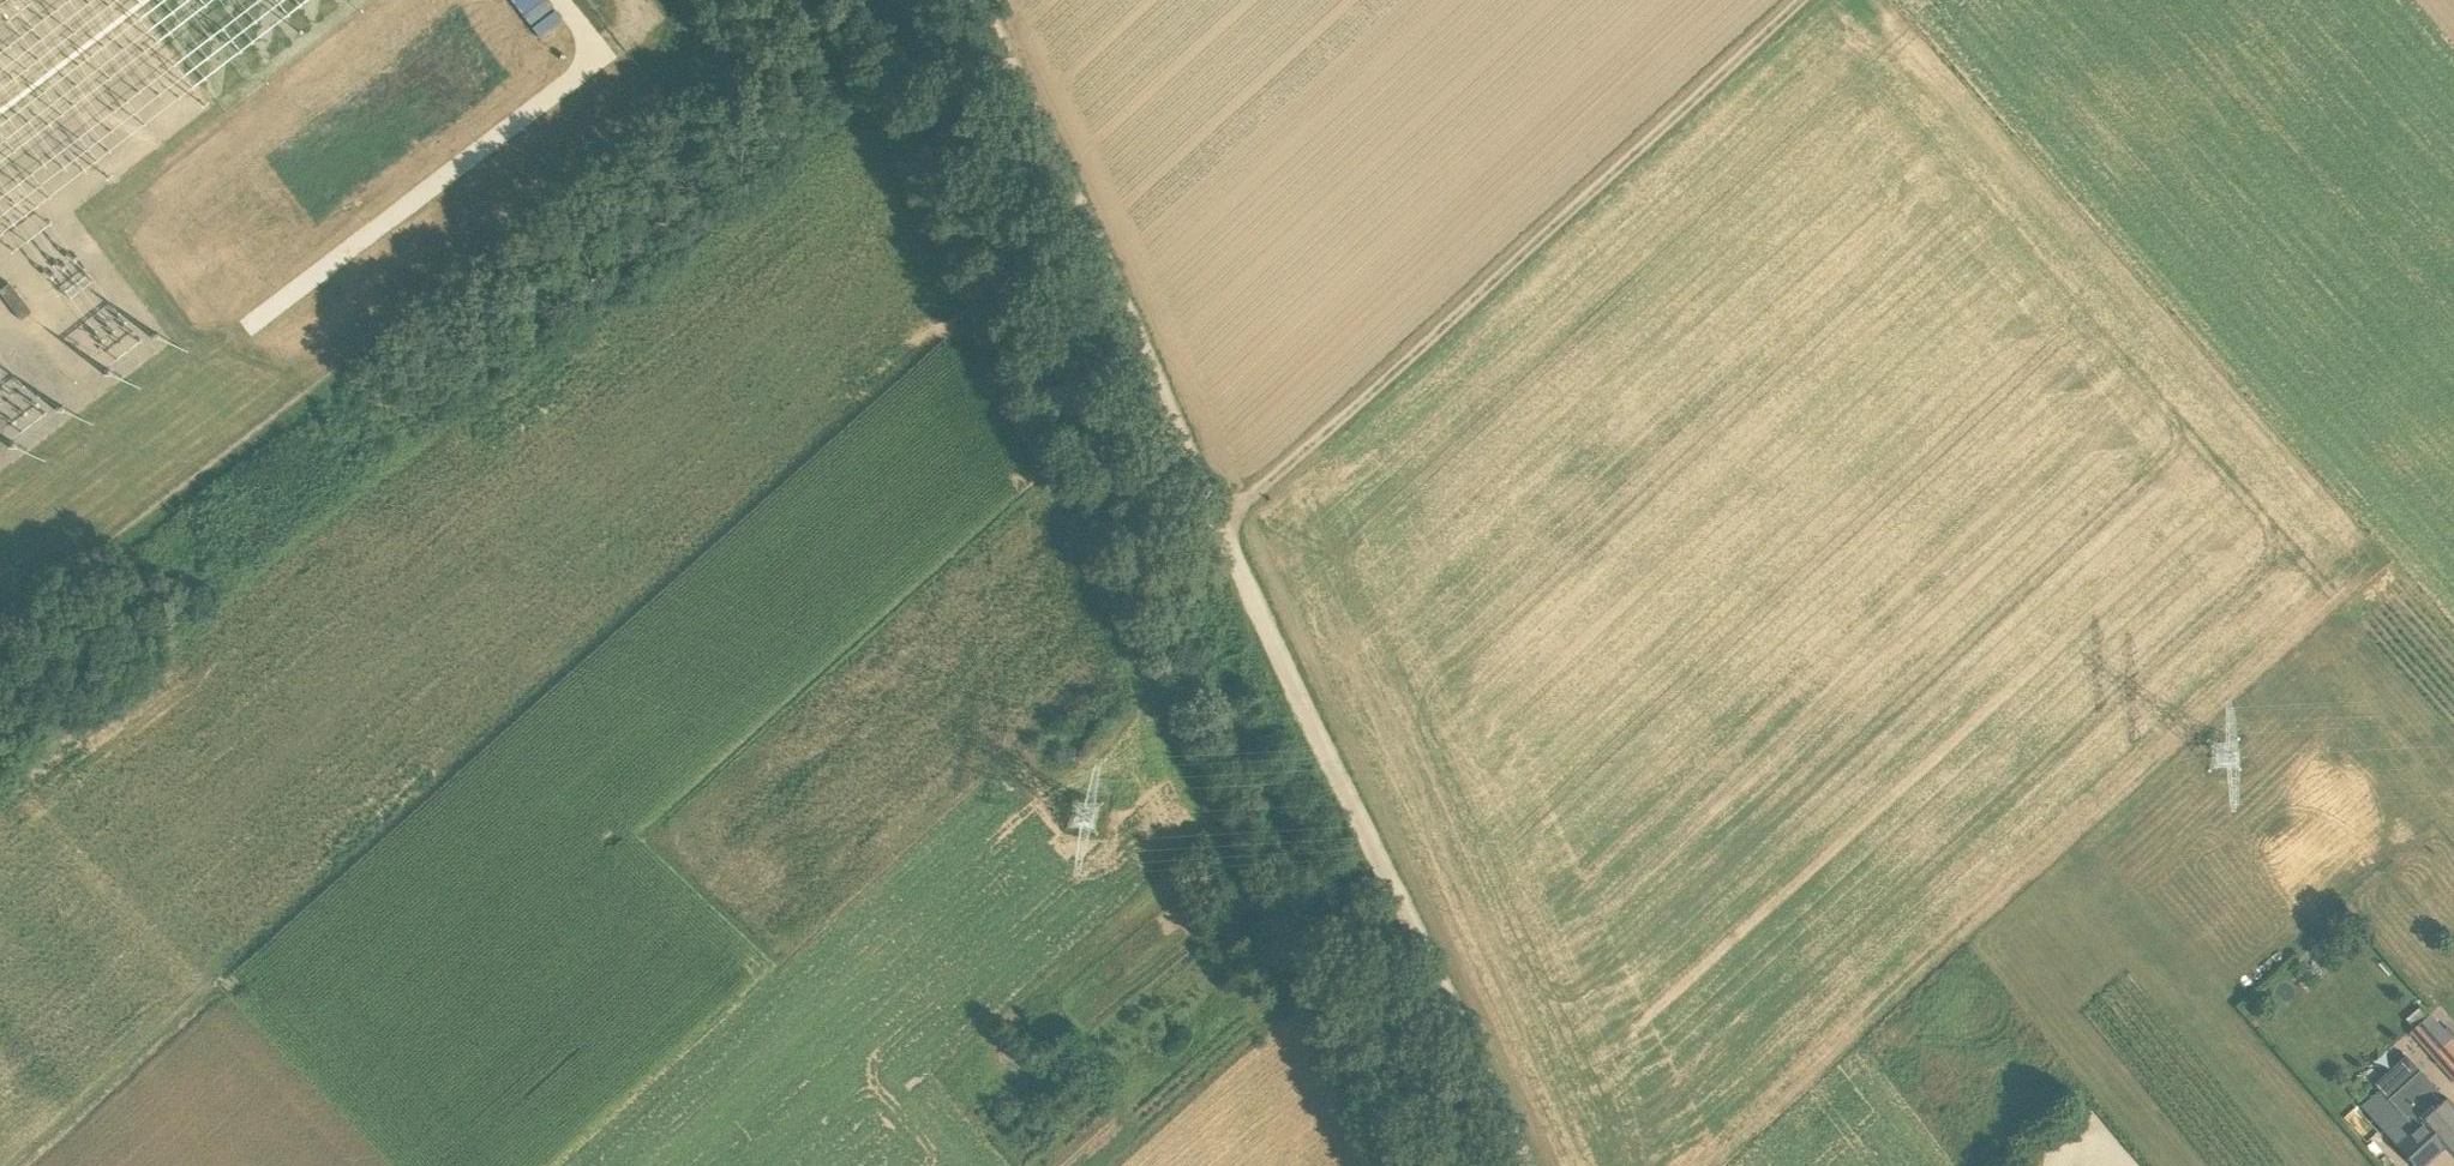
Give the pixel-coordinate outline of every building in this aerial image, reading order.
[(535,0),(464,0),(490,36),(537,3),(535,0)] [(2430,1012),(2410,1030),(2428,1050),(2453,1081),(2453,1039),(2430,1012)] [(2446,1097),(2419,1068),(2389,1095),(2382,1102),(2376,1094),(2363,1105),(2416,1165),(2424,1165),(2445,1147),(2450,1153),(2453,1149),(2453,1106),(2446,1097)]
